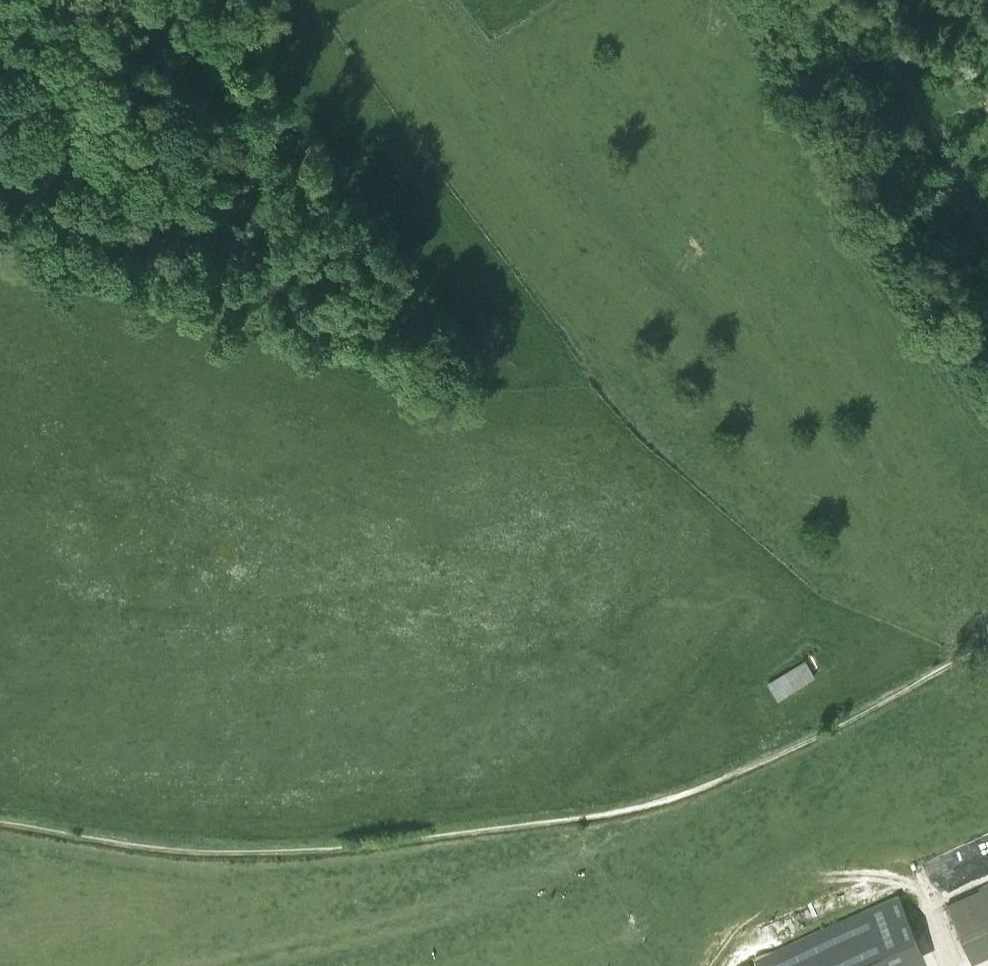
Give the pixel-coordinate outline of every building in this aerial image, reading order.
[(767,682),(778,699),(816,676),(805,659),(767,682)] [(948,906),(972,961),(987,953),(987,887),(948,906)] [(796,965),(914,965),(896,923),(796,965)]
